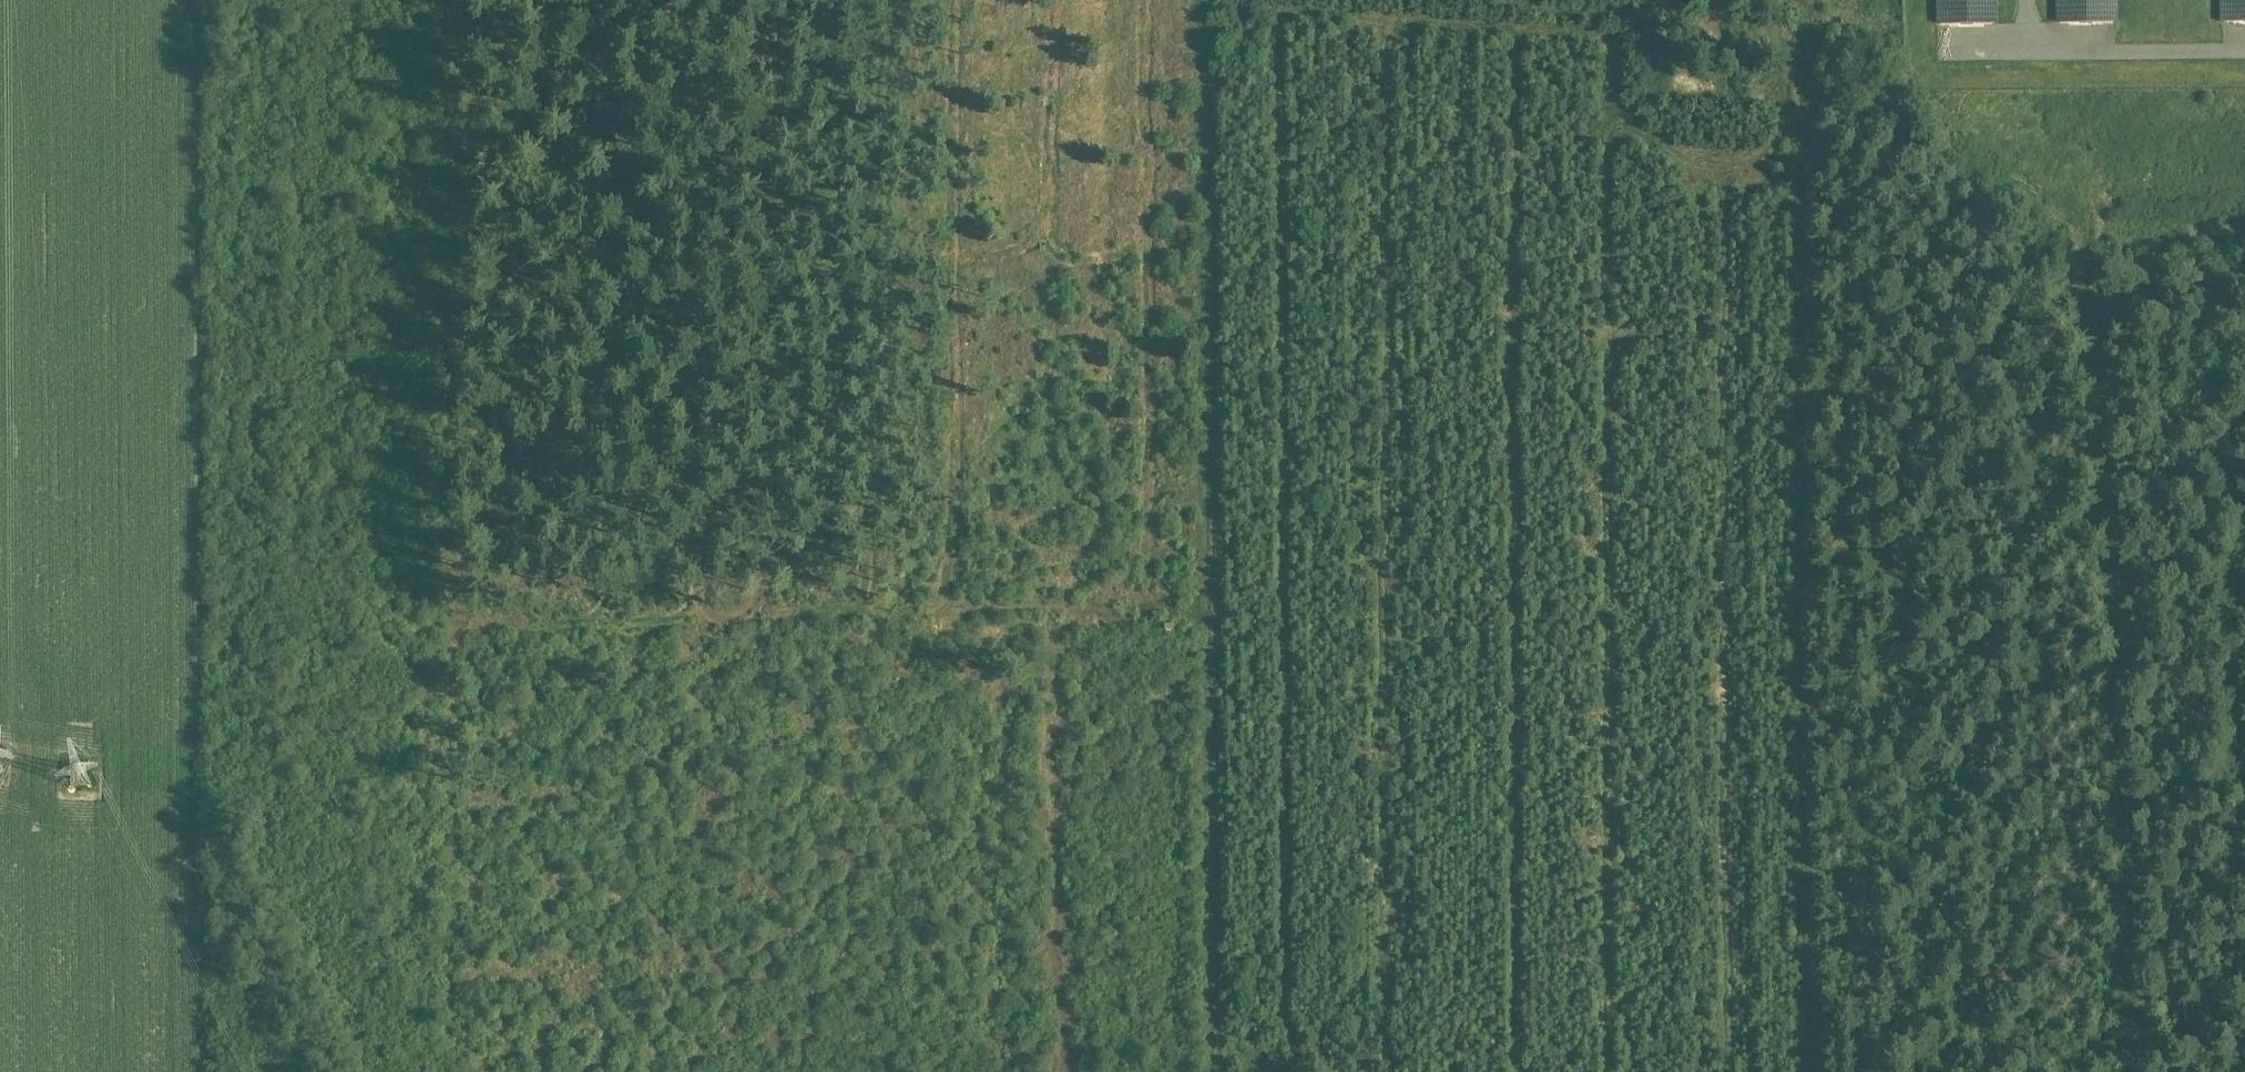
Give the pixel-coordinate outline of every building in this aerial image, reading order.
[(1934,24),(1995,24),(1995,0),(1934,0),(1934,24)] [(2056,22),(2116,21),(2116,0),(2055,0),(2056,22)] [(2219,21),(2244,21),(2244,0),(2219,0),(2219,21)]
